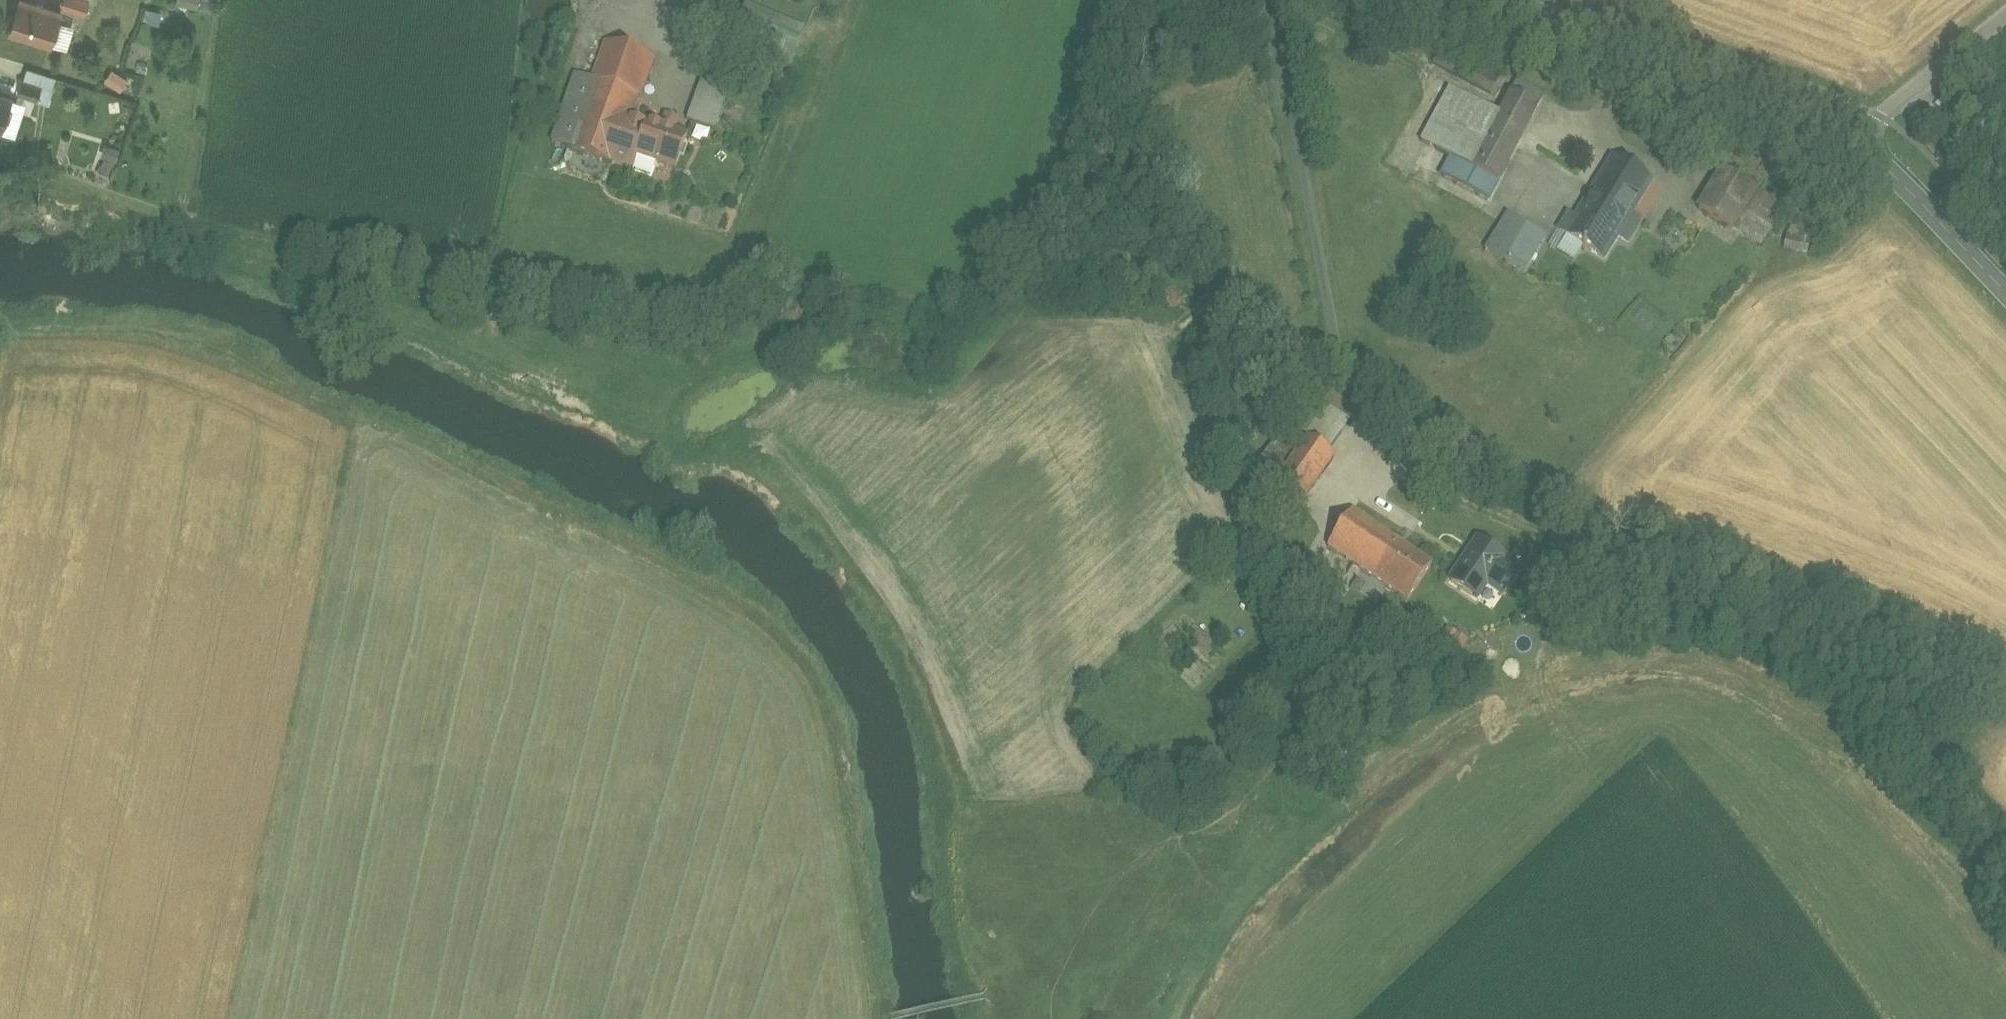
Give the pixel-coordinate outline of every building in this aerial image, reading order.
[(43,0),(19,0),(10,28),(52,41),(63,6),(43,0)] [(94,0),(65,0),(63,6),(89,14),(94,0)] [(572,74),(548,150),(674,189),(689,142),(633,125),(654,58),(603,42),(591,80),(572,74)] [(54,73),(29,64),(20,90),(45,99),(54,73)] [(127,88),(134,74),(116,65),(109,79),(127,88)] [(1447,87),(1420,142),(1454,159),(1444,177),(1492,201),(1547,93),(1517,78),(1499,113),(1447,87)] [(0,88),(0,128),(1,128),(12,92),(0,88)] [(710,131),(717,100),(686,93),(679,125),(710,131)] [(109,139),(97,173),(115,179),(127,146),(109,139)] [(1568,211),(1557,232),(1610,261),(1618,247),(1628,253),(1645,223),(1636,218),(1658,180),(1613,155),(1578,217),(1568,211)] [(1720,170),(1697,211),(1765,251),(1789,210),(1720,170)] [(1507,215),(1485,251),(1527,276),(1548,240),(1507,215)] [(1281,488),(1307,507),(1338,463),(1312,445),(1281,488)] [(1356,514),(1331,553),(1415,608),(1441,568),(1356,514)] [(1480,541),(1449,586),(1480,607),(1489,594),(1504,604),(1526,572),(1480,541)] [(1442,635),(1437,650),(1456,657),(1462,642),(1442,635)]
